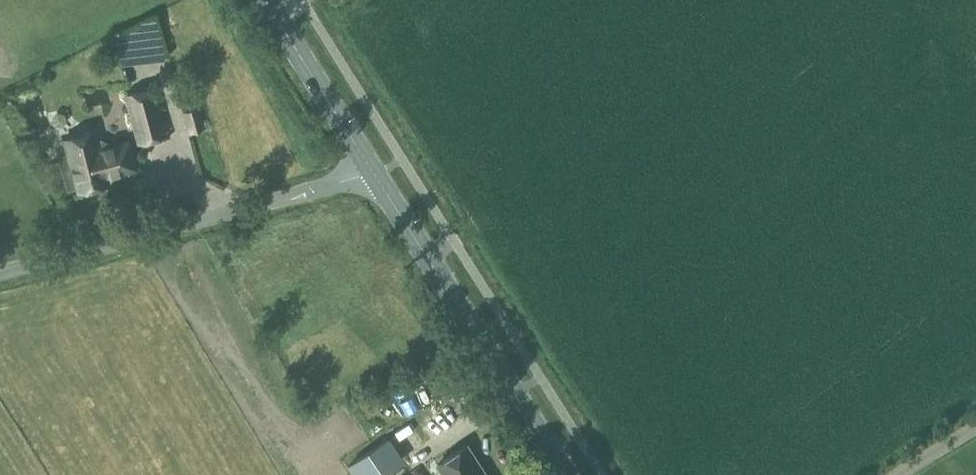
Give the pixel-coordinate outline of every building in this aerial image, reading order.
[(121,18),(121,34),(144,34),(144,17),(121,18)] [(153,88),(127,95),(140,141),(165,135),(153,88)] [(50,97),(43,108),(54,114),(60,103),(50,97)] [(200,106),(182,111),(189,133),(206,128),(200,106)] [(94,131),(56,141),(68,189),(78,186),(79,190),(107,183),(105,176),(134,168),(127,142),(98,150),(94,131)] [(351,464),(359,474),(379,474),(402,459),(388,439),(351,464)] [(438,462),(446,474),(486,474),(466,444),(438,462)]
